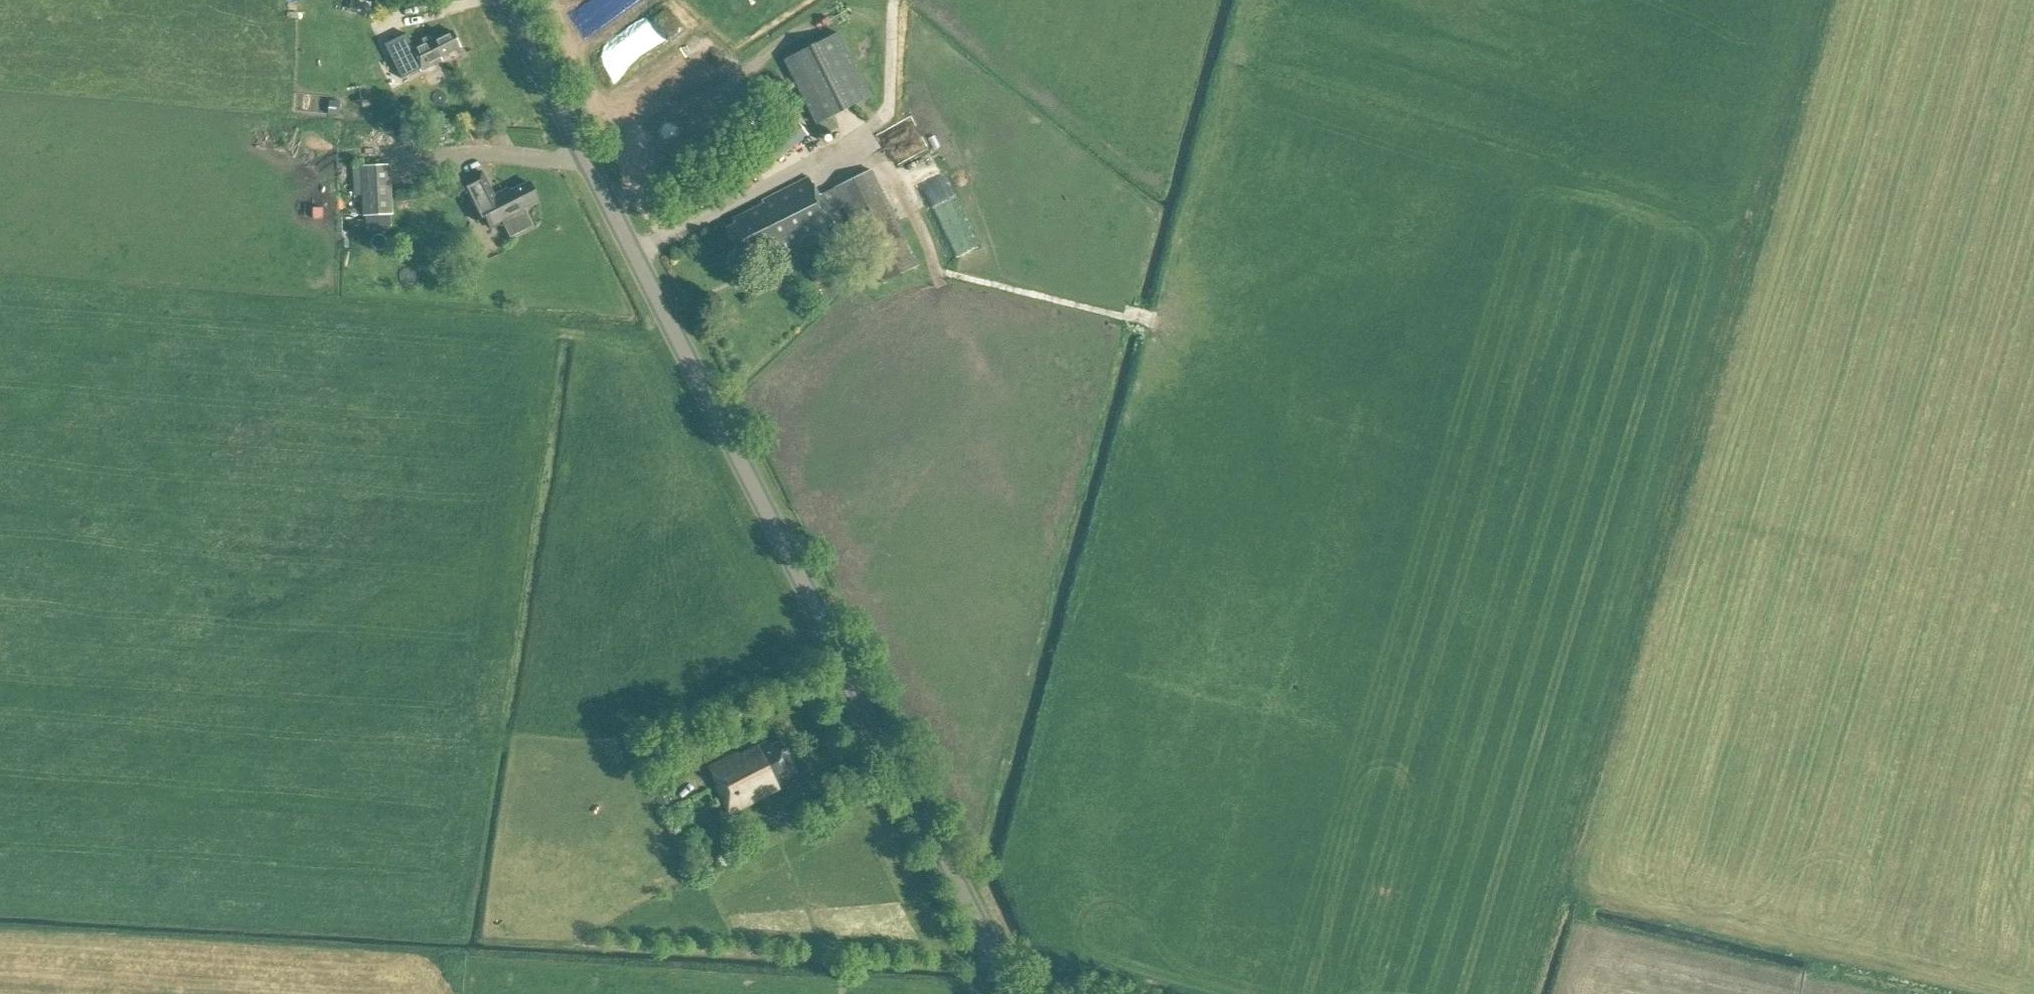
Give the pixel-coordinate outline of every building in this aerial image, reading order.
[(459,48),(451,32),(431,41),(430,38),(408,48),(404,39),(384,48),(400,80),(419,71),(419,72),(441,61),(439,58),(459,48)] [(816,123),(868,97),(837,36),(785,62),(816,123)] [(737,183),(753,171),(745,160),(729,171),(737,183)] [(364,218),(393,216),(390,164),(361,166),(364,218)] [(918,270),(872,173),(819,198),(811,181),(763,204),(764,206),(733,221),(735,225),(726,229),(742,263),(763,253),(765,256),(784,247),(786,250),(835,227),(831,217),(845,211),(882,288),(918,270)] [(493,198),(480,174),(456,186),(475,222),(485,217),(490,229),(518,215),(517,211),(536,202),(528,185),(508,195),(507,192),(493,198)] [(926,196),(931,210),(951,203),(945,189),(926,196)] [(793,267),(786,255),(769,264),(775,276),(793,267)] [(797,775),(781,742),(772,747),(770,742),(740,757),(738,754),(709,769),(718,786),(716,787),(729,814),(779,790),(777,785),(797,775)]
